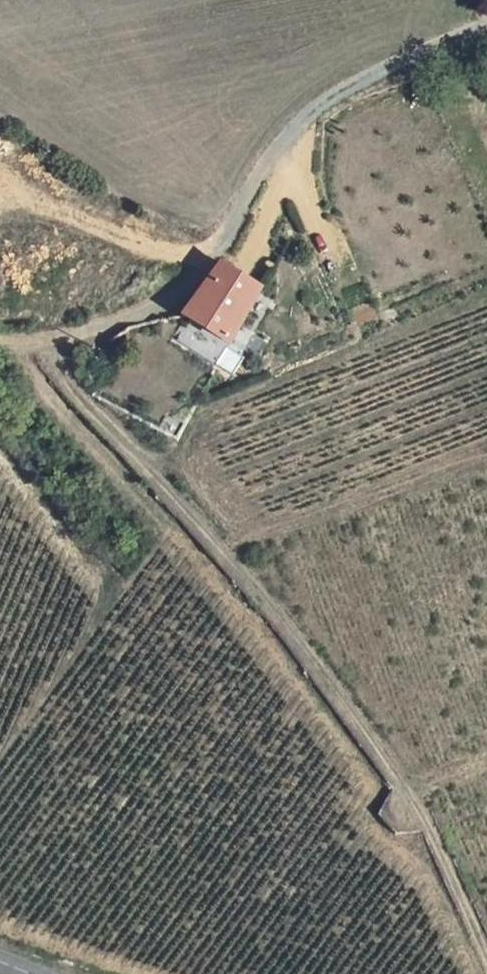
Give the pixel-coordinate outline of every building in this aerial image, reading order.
[(194,316),(241,343),(272,288),(234,263),(194,316)]
